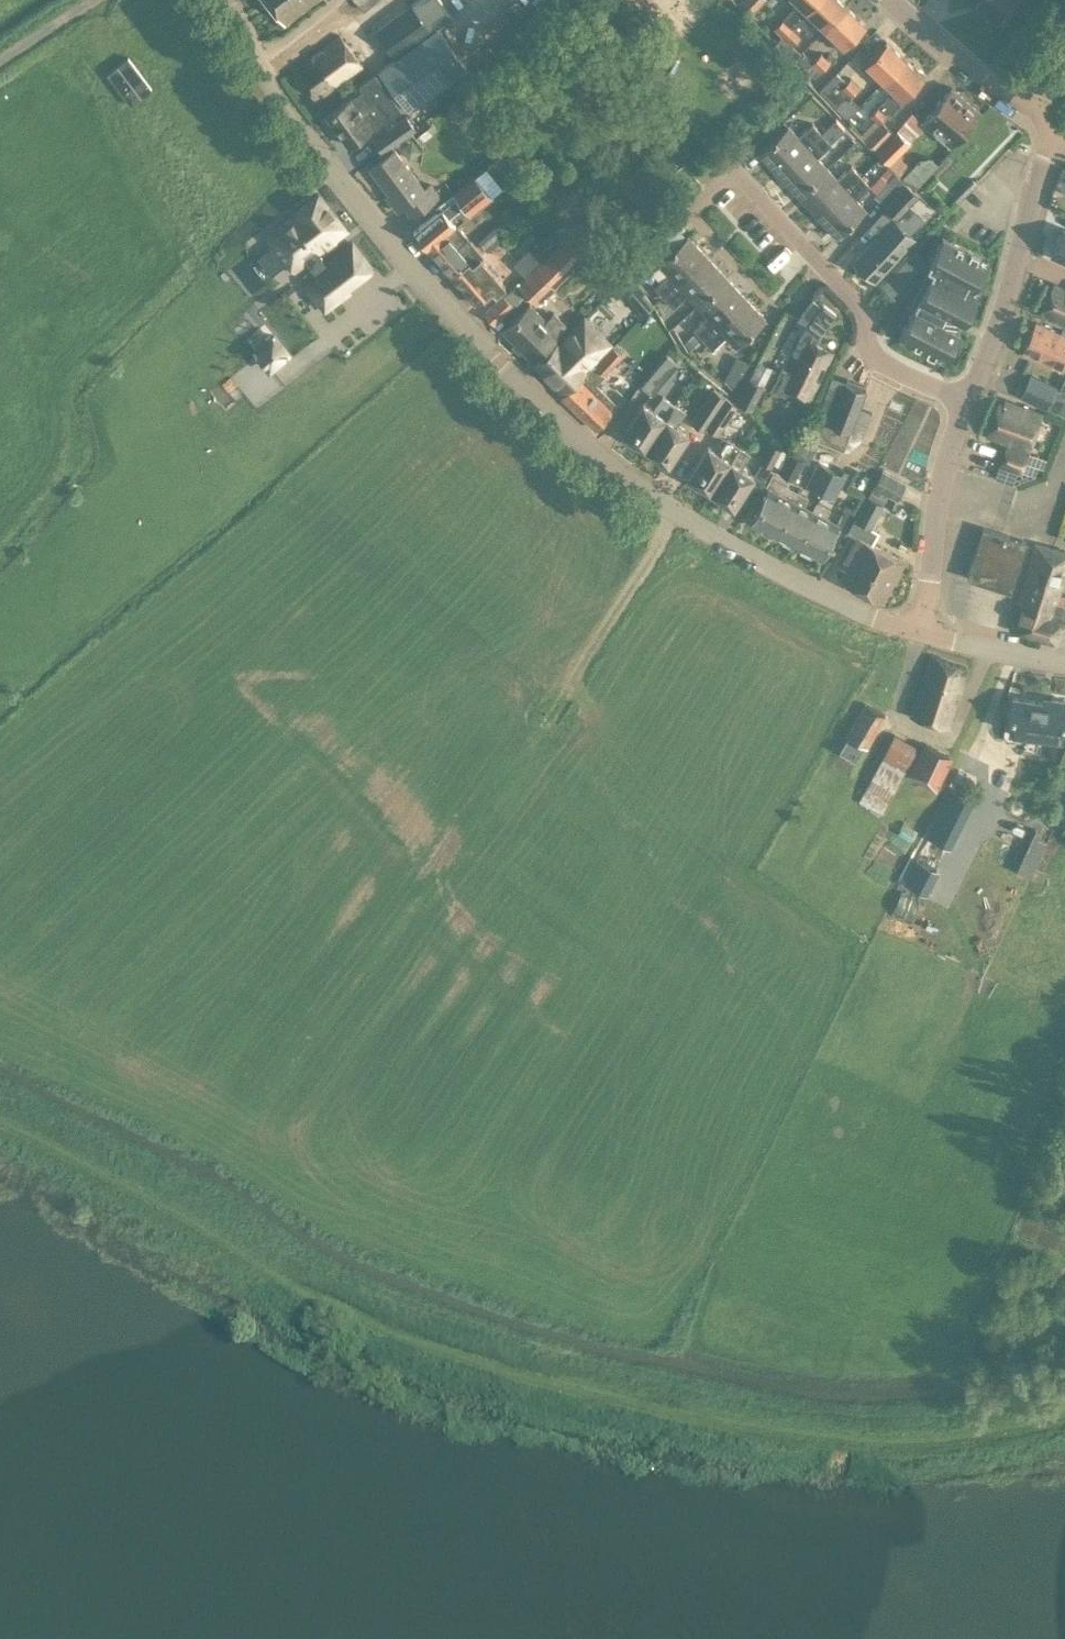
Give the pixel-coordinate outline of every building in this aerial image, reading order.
[(285,26),(317,0),(265,0),(285,26)] [(364,13),(380,0),(354,0),(364,13)] [(409,9),(428,35),(451,18),(438,0),(421,0),(409,9)] [(767,0),(743,0),(739,5),(752,16),(767,0)] [(784,20),(775,30),(784,38),(820,0),(795,0),(799,4),(784,20)] [(784,38),(793,47),(817,21),(827,30),(847,9),(838,0),(820,0),(784,38)] [(973,7),(975,4),(997,23),(1016,0),(965,0),(973,7)] [(403,7),(366,34),(389,65),(426,37),(403,7)] [(866,26),(847,9),(827,30),(836,39),(832,43),(842,52),(866,26)] [(381,73),(408,110),(464,69),(437,32),(381,73)] [(341,38),(295,72),(317,102),(363,68),(341,38)] [(885,82),(905,61),(886,43),(862,68),(870,76),(873,72),(885,82)] [(821,55),(814,63),(805,55),(797,62),(815,80),(821,73),(825,76),(835,64),(833,61),(834,60),(830,56),(826,60),(821,55)] [(894,91),(879,107),(870,117),(880,125),(888,116),(891,120),(908,102),(904,98),(923,78),(905,61),(885,82),(894,91)] [(851,81),(848,83),(838,74),(820,93),(829,102),(830,103),(836,109),(848,96),(851,98),(860,89),(851,81)] [(363,91),(356,96),(327,116),(349,147),(402,110),(378,76),(376,75),(360,86),(363,91)] [(923,123),(927,126),(949,145),(955,138),(962,131),(963,133),(980,114),(952,89),(929,116),(923,123)] [(826,114),(814,125),(799,139),(789,127),(759,154),(779,176),(824,136),(822,134),(834,123),(826,114)] [(384,153),(416,130),(407,117),(375,140),(384,153)] [(874,122),(861,137),(860,138),(877,153),(894,134),(882,124),(880,126),(874,122)] [(898,131),(894,134),(877,153),(890,166),(911,143),(898,131)] [(833,146),(824,136),(779,176),(798,197),(828,170),(818,159),(833,146)] [(934,177),(949,157),(934,146),(918,166),(934,177)] [(370,170),(391,199),(389,200),(398,212),(404,208),(412,218),(439,197),(431,186),(424,191),(395,151),(370,170)] [(828,170),(798,197),(817,218),(862,177),(853,168),(838,181),(828,170)] [(886,209),(907,186),(895,175),(874,198),(886,209)] [(862,177),(817,218),(837,239),(867,213),(856,201),(871,188),(862,177)] [(435,210),(438,213),(414,234),(428,249),(446,234),(456,226),(449,218),(462,206),(467,212),(484,197),(470,181),(453,195),(439,205),(440,206),(435,210)] [(919,197),(907,186),(886,209),(898,220),(919,197)] [(280,228),(283,232),(271,241),(291,268),(304,259),(315,273),(303,283),(326,312),(350,293),(348,289),(373,270),(355,248),(349,247),(326,264),(318,254),(347,232),(319,196),(296,213),(297,214),(280,228)] [(579,221),(569,211),(553,226),(564,237),(579,221)] [(913,239),(895,222),(856,265),(874,282),(913,239)] [(446,234),(428,249),(451,277),(470,262),(473,266),(481,259),(466,241),(468,239),(458,227),(448,236),(446,234)] [(503,240),(494,230),(479,242),(489,252),(503,240)] [(1063,230),(1052,256),(1064,262),(1064,230),(1063,230)] [(649,254),(659,265),(669,277),(655,290),(665,300),(708,260),(688,238),(687,239),(670,255),(659,244),(649,254)] [(989,261),(982,258),(943,238),(928,269),(934,272),(900,339),(945,362),(961,332),(955,329),(959,320),(965,323),(980,292),(975,289),(989,261)] [(525,276),(551,251),(539,240),(514,266),(525,276)] [(527,279),(519,286),(527,294),(526,295),(527,295),(538,306),(586,260),(566,240),(553,253),(551,251),(525,276),(527,279)] [(927,261),(916,251),(882,288),(892,298),(927,261)] [(616,257),(606,266),(619,281),(629,272),(616,257)] [(470,262),(451,277),(475,305),(481,300),(485,305),(505,288),(481,259),(473,266),(470,262)] [(708,260),(665,300),(674,310),(688,297),(698,308),(728,280),(708,260)] [(635,307),(646,297),(644,295),(646,293),(629,273),(616,285),(635,307)] [(728,280),(698,308),(708,318),(694,332),(703,341),(747,301),(728,280)] [(518,286),(505,298),(504,298),(485,316),(495,326),(526,295),(527,294),(519,286),(518,286)] [(1054,288),(1041,316),(1064,327),(1064,293),(1054,288)] [(654,307),(646,297),(635,307),(643,317),(654,307)] [(767,323),(747,301),(703,341),(713,352),(727,339),(738,350),(767,323)] [(773,391),(778,394),(786,398),(789,392),(810,403),(833,355),(816,347),(820,338),(836,317),(824,307),(823,310),(813,302),(799,320),(809,327),(794,356),(797,357),(789,373),(783,370),(773,391)] [(546,322),(534,310),(531,306),(504,332),(533,362),(568,327),(555,313),(546,322)] [(583,372),(582,371),(588,365),(609,345),(585,320),(558,346),(557,345),(536,365),(562,392),(583,372)] [(1064,373),(1064,369),(1064,338),(1037,325),(1023,354),(1064,373)] [(293,356),(273,331),(250,350),(270,375),(293,356)] [(605,357),(595,367),(564,399),(596,430),(618,407),(596,386),(623,358),(614,349),(605,358),(605,357)] [(654,397),(679,366),(668,357),(642,387),(654,397)] [(1022,397),(1064,416),(1064,382),(1060,393),(1054,390),(1055,388),(1031,377),(1022,397)] [(832,379),(825,397),(809,438),(802,435),(792,455),(806,462),(806,463),(811,465),(820,442),(844,452),(852,433),(852,434),(861,410),(860,410),(867,393),(863,391),(864,388),(851,383),(849,386),(846,384),(832,379)] [(751,382),(739,405),(752,412),(764,389),(751,382)] [(707,429),(727,399),(715,391),(693,424),(705,432),(707,429)] [(647,449),(675,406),(664,399),(655,411),(644,404),(622,437),(635,445),(636,443),(647,449)] [(727,399),(707,429),(719,437),(739,407),(727,399)] [(988,438),(1030,453),(1043,417),(1006,403),(1004,408),(1000,406),(988,438)] [(687,414),(675,406),(647,449),(657,456),(656,459),(668,467),(690,434),(678,427),(687,414)] [(872,415),(861,410),(852,434),(863,438),(872,415)] [(924,431),(927,416),(910,413),(907,427),(924,431)] [(712,493),(740,449),(729,442),(720,454),(709,447),(687,479),(700,488),(701,486),(712,493)] [(752,457),(740,449),(712,493),(722,499),(720,501),(733,510),(754,478),(763,484),(782,451),(769,444),(759,462),(762,464),(754,476),(744,470),(752,457)] [(1022,474),(1029,456),(1007,448),(1001,467),(1022,474)] [(806,462),(792,455),(790,455),(780,474),(796,482),(806,463),(806,462)] [(820,494),(832,471),(819,465),(807,488),(823,496),(820,494)] [(837,473),(832,471),(820,494),(823,496),(835,502),(849,474),(839,469),(837,473)] [(868,499),(857,521),(855,520),(847,534),(856,539),(839,569),(848,573),(843,581),(882,604),(895,580),(891,577),(900,562),(873,547),(880,534),(873,530),(884,507),(889,497),(897,502),(906,485),(883,472),(873,490),(868,499)] [(777,536),(799,495),(787,489),(789,485),(773,477),(766,491),(769,492),(753,524),(777,536)] [(809,500),(799,495),(777,536),(797,547),(814,514),(805,509),(809,500)] [(992,500),(987,515),(1014,523),(1019,508),(992,500)] [(814,514),(797,547),(821,559),(838,526),(827,520),(831,512),(818,505),(814,514)] [(969,580),(1011,593),(1027,543),(984,530),(969,580)] [(1037,546),(1024,594),(1022,594),(1012,631),(1059,644),(1064,621),(1064,606),(1057,604),(1064,576),(1064,554),(1037,546)] [(912,718),(948,730),(968,671),(932,658),(912,718)] [(1062,739),(1064,720),(1064,701),(1056,700),(1056,704),(1014,699),(1009,732),(1062,739)] [(848,739),(866,750),(886,719),(865,706),(846,738),(848,739)] [(918,750),(894,738),(859,804),(882,816),(918,750)] [(954,760),(925,746),(908,778),(937,793),(954,760)] [(937,822),(957,832),(972,801),(953,791),(937,822)] [(949,848),(957,832),(937,822),(929,838),(949,848)] [(1042,835),(1036,832),(1016,873),(1030,880),(1047,844),(1039,840),(1042,835)] [(925,894),(937,870),(917,860),(905,884),(925,894)]
